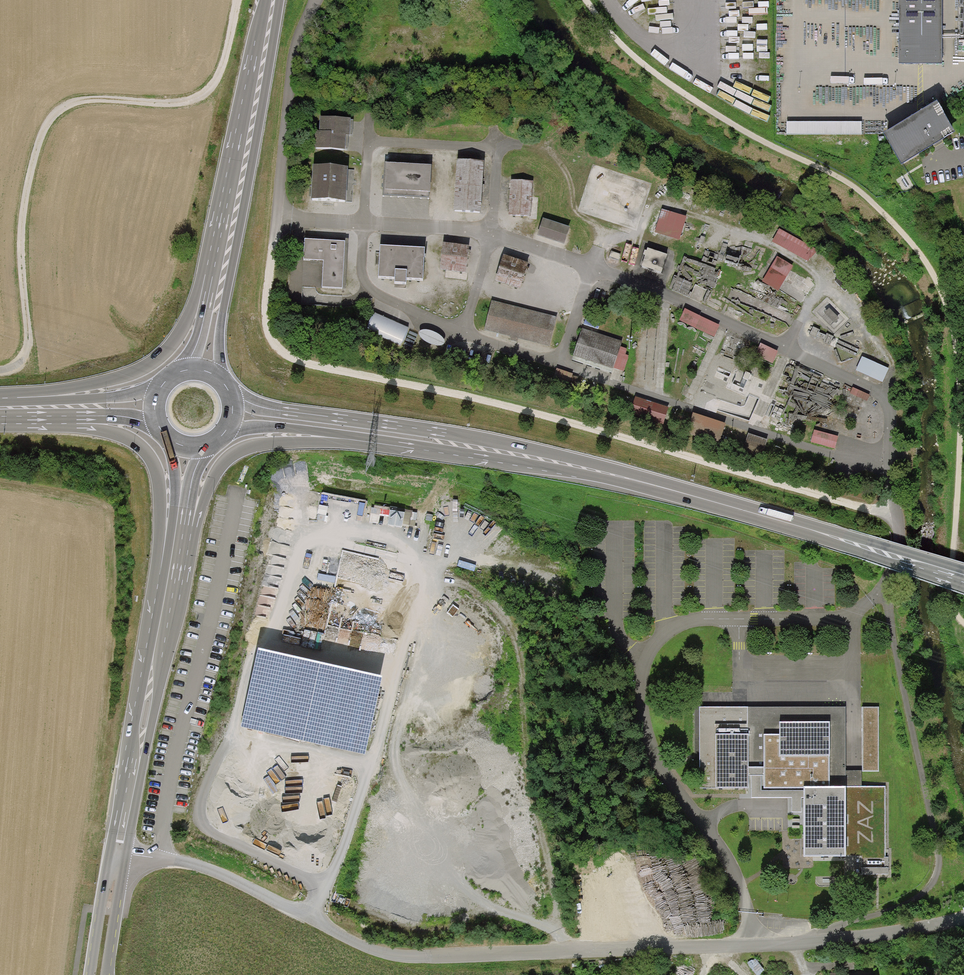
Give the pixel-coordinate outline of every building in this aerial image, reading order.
[(899,63),(942,63),(941,0),(899,0),(899,63)] [(956,131),(937,100),(883,133),(901,163),(956,131)] [(350,117),(320,116),(320,130),(316,130),(315,147),(346,149),(346,134),(350,134),(350,117)] [(862,121),(786,121),(786,134),(861,135),(862,121)] [(457,158),(454,209),(481,211),(484,159),(457,158)] [(385,162),(383,194),(429,197),(431,164),(385,162)] [(348,166),(313,164),(311,198),(352,201),(354,168),(348,168),(348,166)] [(511,179),(508,214),(531,216),(533,180),(511,179)] [(686,216),(662,209),(655,231),(680,239),(686,216)] [(543,217),(538,234),(565,243),(570,226),(543,217)] [(818,250),(779,228),(772,241),(807,261),(818,250)] [(322,286),(342,287),(345,240),(305,238),(304,259),(324,260),(322,286)] [(439,269),(465,272),(468,245),(443,242),(439,269)] [(425,247),(380,244),(378,276),(395,277),(394,282),(406,282),(406,277),(423,278),(425,247)] [(667,254),(647,247),(646,250),(645,250),(643,254),(645,255),(641,266),(661,273),(667,254)] [(621,254),(612,251),(609,257),(619,260),(621,254)] [(503,254),(495,280),(519,288),(528,262),(503,254)] [(777,256),(762,281),(778,290),(793,266),(777,256)] [(549,346),(557,317),(492,300),(484,329),(549,346)] [(685,308),(679,320),(714,336),(719,325),(685,308)] [(374,313),(367,330),(402,345),(403,343),(412,347),(417,335),(408,331),(409,328),(374,313)] [(582,328),(573,355),(613,368),(613,367),(624,371),(628,356),(625,355),(627,348),(620,346),(622,341),(582,328)] [(421,330),(419,331),(419,333),(420,336),(421,339),(425,341),(430,344),(433,345),(437,346),(441,345),(443,344),(444,344),(444,342),(444,340),(442,337),(440,335),(435,333),(431,331),(428,330),(425,329),(421,330)] [(760,343),(755,356),(772,363),(778,351),(760,343)] [(862,356),(856,370),(883,382),(889,368),(862,356)] [(573,374),(557,369),(554,378),(576,385),(578,377),(572,375),(573,374)] [(853,387),(850,393),(867,401),(870,395),(853,387)] [(635,397),(631,411),(664,421),(668,407),(635,397)] [(693,413),(688,430),(720,440),(726,423),(693,413)] [(837,436),(814,430),(811,442),(834,448),(837,436)] [(748,433),(744,445),(763,451),(767,439),(748,433)] [(382,677),(259,648),(241,726),(365,754),(382,677)] [(846,706),(700,706),(700,786),(716,786),(716,787),(748,787),(748,775),(751,775),(761,775),(764,775),(764,787),(804,787),(804,789),(804,797),(804,811),(804,856),(846,856),(846,855),(862,855),(862,873),(889,873),(889,856),(885,856),(885,786),(861,786),(861,770),(846,770),(846,706)] [(879,707),(863,707),(863,771),(879,771),(879,707)] [(801,797),(804,797),(804,789),(761,790),(761,775),(751,775),(751,798),(791,797),(791,812),(802,812),(801,797)]
